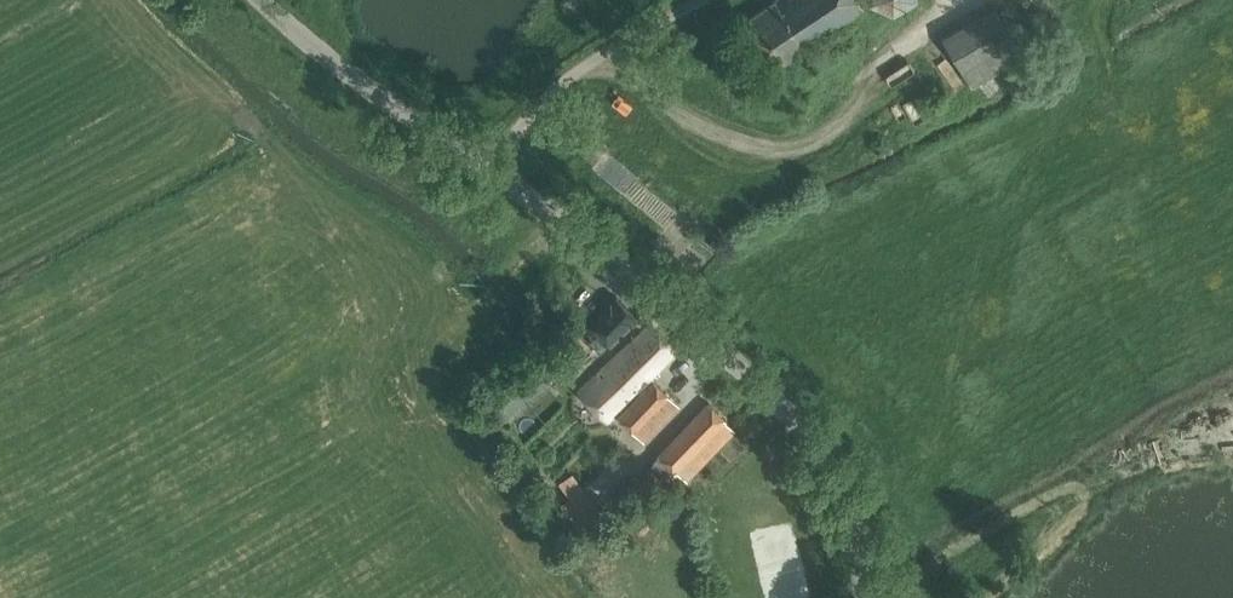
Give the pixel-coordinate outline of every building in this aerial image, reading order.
[(744,20),(774,67),(863,8),(858,0),(775,0),(744,20)] [(917,0),(868,0),(869,5),(892,17),(917,1),(917,0)] [(994,6),(942,37),(972,88),(1024,56),(994,6)] [(635,317),(615,295),(585,324),(606,345),(635,317)] [(607,422),(642,385),(646,388),(614,421),(618,424),(621,421),(644,442),(679,406),(649,377),(676,349),(650,324),(579,393),(607,422)] [(707,403),(657,454),(685,481),(735,430),(707,403)]
